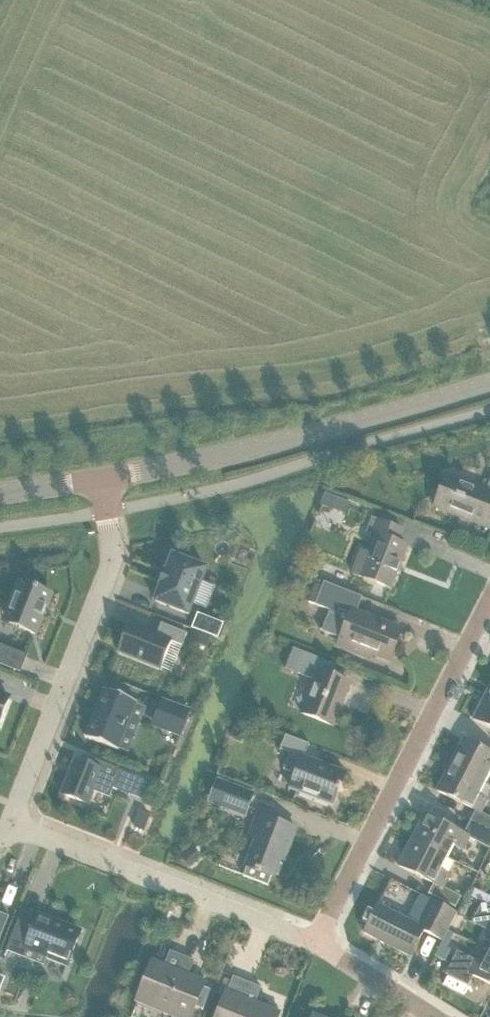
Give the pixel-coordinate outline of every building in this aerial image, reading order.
[(486,491),(449,476),(436,511),(486,530),(489,521),(489,481),(486,491)] [(336,497),(325,493),(320,504),(331,508),(336,497)] [(390,588),(406,546),(397,542),(401,529),(377,520),(372,534),(377,536),(370,554),(362,550),(353,573),(390,588)] [(173,556),(155,602),(188,615),(206,569),(173,556)] [(50,594),(20,582),(5,621),(35,633),(50,594)] [(315,583),(308,602),(315,605),(329,610),(321,631),(340,638),(339,642),(349,646),(347,652),(364,658),(366,652),(389,661),(402,630),(353,611),(359,596),(324,582),(322,586),(315,583)] [(223,624),(197,613),(191,628),(218,639),(223,624)] [(182,646),(187,633),(161,623),(156,635),(129,624),(118,652),(160,668),(171,641),(182,646)] [(194,630),(190,641),(205,647),(210,636),(194,630)] [(0,645),(0,664),(19,672),(26,655),(0,645)] [(336,725),(351,686),(325,676),(331,663),(293,648),(285,669),(314,680),(302,712),(336,725)] [(137,702),(104,689),(85,737),(118,750),(137,702)] [(9,697),(0,694),(0,721),(9,697)] [(486,694),(473,720),(489,729),(489,696),(486,694)] [(162,700),(152,726),(178,736),(189,710),(162,700)] [(339,792),(346,774),(302,757),(307,743),(285,735),(280,749),(290,752),(284,769),(296,773),(290,789),(333,805),(338,791),(339,792)] [(463,739),(450,765),(485,783),(489,773),(489,753),(463,739)] [(131,796),(138,777),(82,755),(82,757),(80,761),(76,760),(62,794),(88,805),(94,790),(108,795),(111,788),(131,796)] [(485,783),(450,765),(436,791),(475,811),(470,821),(489,831),(489,818),(481,813),(488,801),(478,796),(485,783)] [(245,817),(255,792),(217,777),(207,802),(245,817)] [(288,851),(296,829),(269,819),(269,817),(257,813),(247,838),(255,841),(245,866),(246,866),(242,876),(268,886),(272,876),(274,877),(284,850),(288,851)] [(412,840),(412,841),(447,858),(453,846),(462,850),(469,838),(489,849),(489,834),(469,824),(463,834),(425,814),(412,840)] [(136,822),(132,832),(142,836),(146,826),(136,822)] [(440,871),(447,858),(412,841),(398,866),(437,886),(432,896),(455,908),(461,897),(443,888),(449,876),(440,871)] [(190,867),(203,856),(194,846),(181,857),(190,867)] [(471,923),(476,925),(484,924),(489,927),(489,897),(475,890),(472,897),(482,903),(471,923)] [(442,941),(457,913),(431,900),(418,926),(378,905),(364,933),(410,957),(423,932),(442,941)] [(67,966),(80,933),(38,916),(36,922),(20,916),(7,949),(24,956),(27,946),(47,954),(46,957),(67,966)] [(194,961),(170,951),(164,967),(152,962),(136,1001),(174,1016),(191,1016),(194,1010),(201,1013),(209,993),(202,990),(204,984),(187,977),(194,961)] [(445,974),(468,986),(473,976),(489,985),(489,952),(483,965),(474,960),(457,951),(451,963),(445,974)] [(233,977),(231,980),(225,977),(219,993),(225,996),(217,1016),(277,1016),(279,1014),(255,1004),(261,988),(233,977)]
